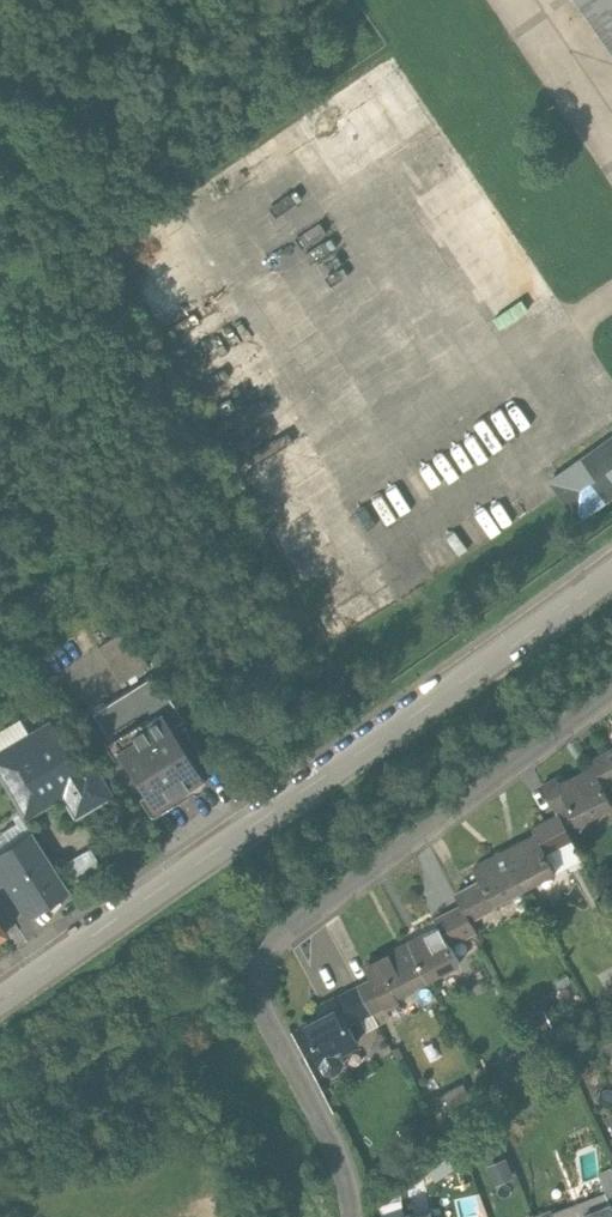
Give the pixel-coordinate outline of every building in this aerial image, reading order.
[(611,52),(611,0),(577,0),(611,52)] [(551,481),(579,520),(611,497),(611,438),(551,481)] [(125,629),(97,646),(120,683),(148,665),(125,629)] [(113,745),(162,714),(170,727),(183,719),(154,673),(92,712),(113,745)] [(170,727),(162,714),(113,745),(156,814),(191,792),(197,791),(201,786),(205,783),(170,727)] [(93,767),(79,776),(53,732),(33,743),(28,735),(0,752),(0,779),(23,818),(62,795),(75,817),(110,796),(93,767)] [(603,754),(611,773),(611,750),(603,754)] [(603,754),(589,761),(594,770),(603,787),(611,782),(611,773),(603,754)] [(580,823),(611,807),(611,805),(603,787),(594,770),(561,787),(570,805),(580,823)] [(556,813),(570,805),(561,787),(556,778),(541,786),(556,813)] [(568,840),(556,817),(532,830),(536,836),(545,853),(568,840)] [(32,833),(0,853),(0,871),(4,878),(3,878),(5,880),(27,916),(68,890),(32,833)] [(505,853),(524,888),(555,872),(545,853),(536,836),(505,853)] [(494,904),(524,888),(505,853),(475,868),(482,882),(490,898),(494,904)] [(490,898),(482,882),(455,896),(461,908),(469,923),(483,915),(477,905),(490,898)] [(475,934),(469,923),(461,908),(436,921),(440,928),(449,947),(475,934)] [(399,949),(420,990),(461,970),(449,947),(440,928),(399,949)] [(386,1007),(420,990),(399,949),(365,966),(373,981),(386,1007)] [(386,1007),(373,981),(354,990),(367,1017),(386,1007)] [(367,1017),(354,990),(335,999),(340,1008),(349,1026),(367,1017)] [(340,1008),(307,1026),(329,1068),(337,1070),(344,1067),(346,1059),(341,1051),(358,1042),(349,1026),(340,1008)] [(594,1147),(585,1129),(572,1136),(581,1154),(594,1147)] [(515,1178),(507,1160),(488,1168),(496,1186),(515,1178)] [(449,1161),(421,1182),(428,1191),(450,1175),(447,1171),(453,1167),(449,1161)] [(605,1196),(609,1204),(611,1203),(611,1172),(611,1171),(599,1176),(605,1196)] [(554,1216),(587,1216),(586,1216),(611,1206),(609,1204),(605,1196),(554,1216)] [(611,1206),(586,1216),(587,1216),(611,1216),(611,1208),(611,1206)]
